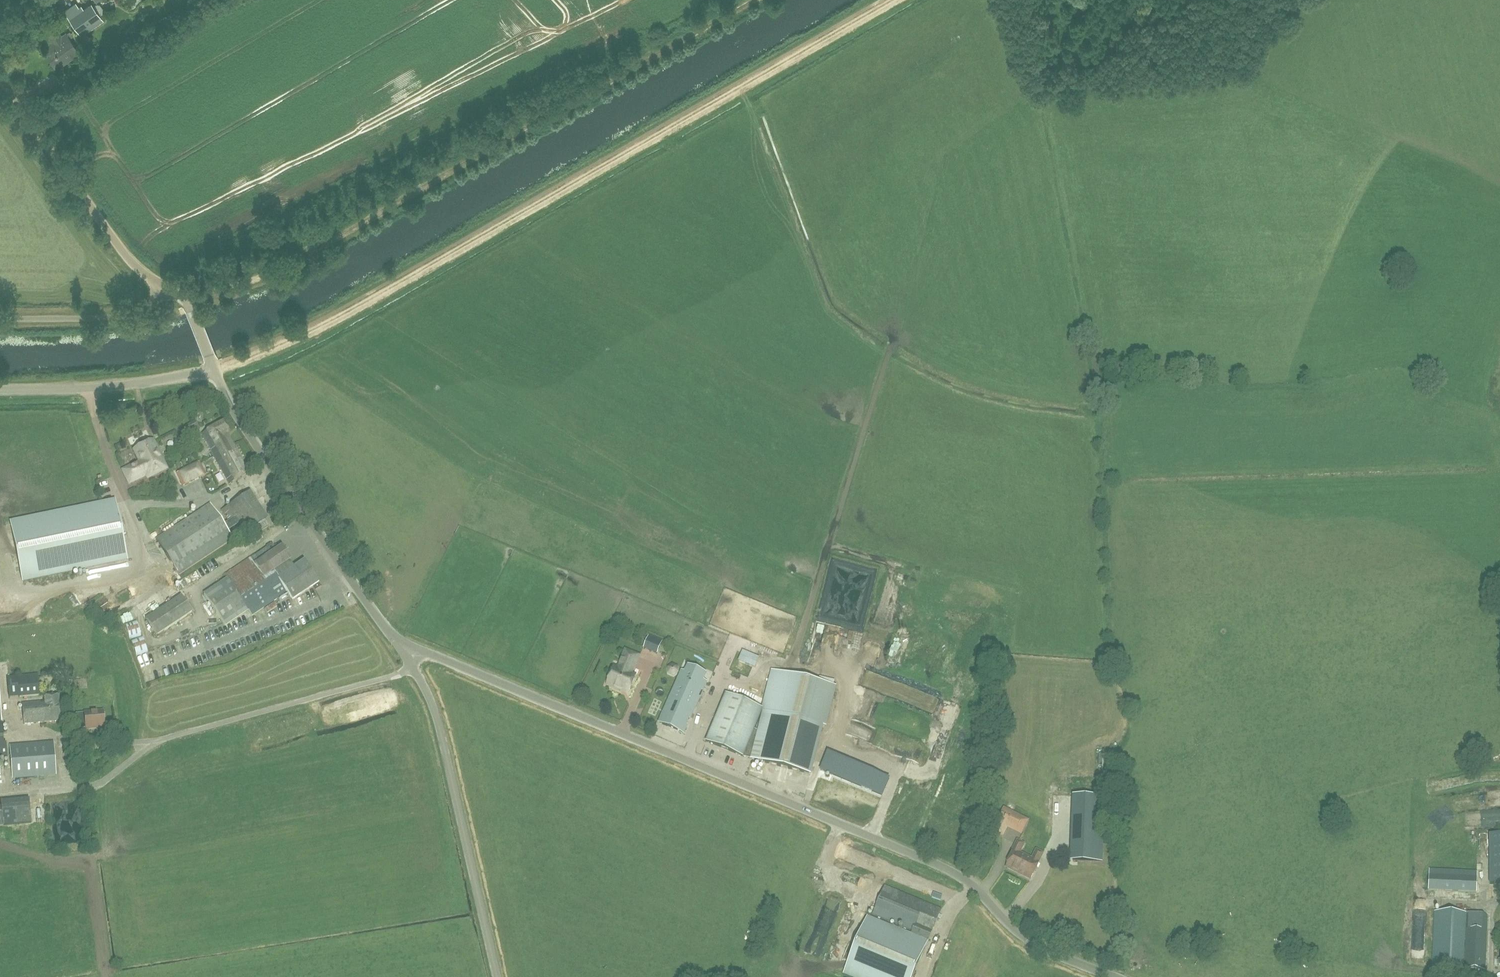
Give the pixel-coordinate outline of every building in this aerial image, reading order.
[(78,6),(75,2),(64,10),(68,16),(70,20),(81,36),(102,21),(98,15),(103,12),(104,10),(103,9),(99,4),(98,3),(97,3),(92,6),(91,5),(84,9),(81,4),(78,6)] [(61,37),(56,30),(48,36),(53,43),(48,46),(49,48),(44,52),(55,66),(62,61),(61,59),(64,57),(67,61),(79,53),(69,38),(73,36),(69,31),(66,34),(61,37)] [(92,73),(101,67),(91,52),(82,58),(92,73)] [(189,433),(198,428),(195,421),(185,426),(189,433)] [(229,484),(249,473),(226,432),(228,431),(223,422),(201,434),(229,484)] [(161,460),(159,456),(160,456),(153,440),(134,450),(140,462),(123,470),(129,484),(146,475),(147,478),(166,469),(162,459),(161,460)] [(183,486),(205,475),(199,463),(177,473),(183,486)] [(250,491),(221,511),(228,522),(224,524),(224,525),(228,531),(232,528),(238,538),(249,531),(253,536),(268,527),(264,521),(268,519),(250,491)] [(115,502),(10,523),(22,580),(127,559),(115,502)] [(233,538),(220,519),(210,504),(177,525),(176,525),(155,539),(178,574),(233,538)] [(277,550),(272,543),(224,575),(227,578),(203,594),(206,598),(225,626),(248,610),(252,616),(279,597),(281,601),(289,596),(292,601),(313,587),(315,591),(321,587),(318,583),(319,583),(305,563),(279,580),(273,571),(290,560),(281,547),(277,550)] [(183,588),(194,586),(193,577),(182,578),(183,588)] [(157,634),(191,611),(181,595),(146,618),(157,634)] [(135,619),(127,622),(131,630),(139,627),(135,619)] [(189,633),(198,627),(194,621),(185,628),(189,633)] [(136,648),(145,644),(141,636),(133,640),(136,648)] [(649,637),(644,649),(651,651),(655,639),(649,637)] [(214,640),(217,653),(229,650),(227,638),(214,640)] [(148,648),(137,652),(142,666),(154,662),(148,648)] [(614,667),(607,684),(622,690),(622,689),(626,691),(626,692),(628,693),(635,676),(631,674),(638,656),(625,650),(618,669),(614,667)] [(667,667),(668,673),(673,675),(678,672),(677,666),(672,664),(667,667)] [(144,674),(149,682),(159,675),(154,667),(144,674)] [(755,729),(743,757),(809,774),(821,726),(826,727),(837,686),(771,670),(761,707),(763,708),(762,710),(763,710),(758,731),(755,729)] [(682,671),(660,722),(683,733),(699,697),(702,690),(706,682),(703,681),(684,672),(682,671)] [(38,674),(7,677),(8,690),(20,689),(20,697),(40,695),(38,674)] [(726,693),(706,742),(743,757),(755,729),(762,710),(763,708),(761,707),(726,693)] [(24,724),(61,721),(58,696),(44,697),(45,702),(22,704),(24,724)] [(86,729),(104,727),(103,711),(84,713),(86,729)] [(44,742),(45,784),(62,783),(61,753),(57,753),(56,742),(44,742)] [(38,745),(10,747),(12,770),(40,767),(38,745)] [(843,781),(848,767),(824,759),(819,772),(843,781)] [(56,804),(57,836),(81,835),(80,803),(56,804)] [(1029,820),(1015,812),(1004,806),(997,820),(998,821),(993,832),(1003,837),(1008,828),(1022,835),(1029,820)] [(1489,834),(1490,884),(1499,884),(1499,834),(1489,834)] [(1032,858),(1020,851),(1024,843),(1018,839),(1010,853),(1012,854),(1006,866),(1030,878),(1039,861),(1038,861),(1043,852),(1037,849),(1032,858)] [(1102,863),(1103,847),(1074,846),(1073,862),(1102,863)] [(1476,892),(1476,872),(1429,870),(1428,890),(1476,892)] [(903,875),(906,881),(913,877),(910,872),(903,875)] [(911,934),(868,917),(844,973),(853,976),(913,976),(941,909),(885,886),(873,915),(912,931),(911,934)] [(1422,902),(1417,905),(1423,912),(1427,909),(1422,902)] [(1484,970),(1487,917),(1467,916),(1467,913),(1435,911),(1432,968),(1484,970)] [(1417,925),(1428,924),(1427,915),(1417,916),(1417,925)]
